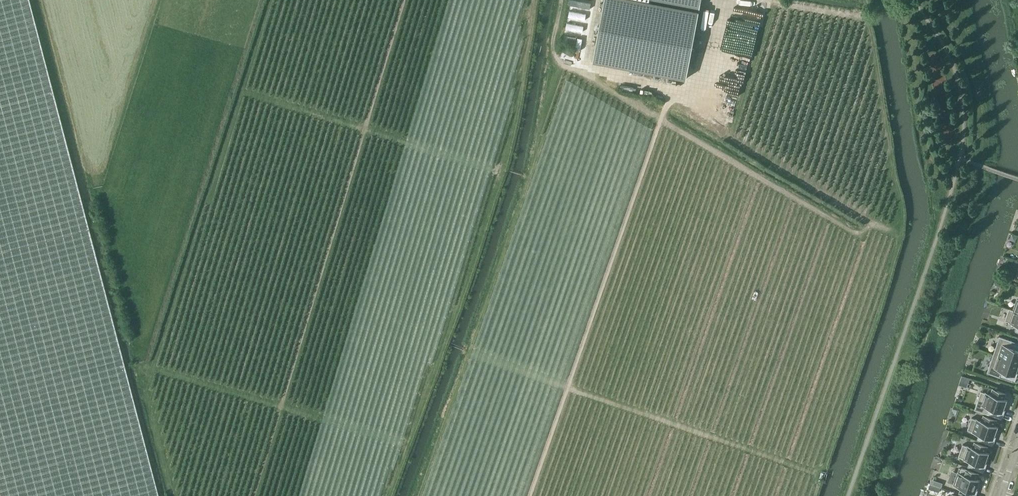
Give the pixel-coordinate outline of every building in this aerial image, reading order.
[(29,0),(0,0),(0,495),(158,495),(29,0)] [(593,61),(686,79),(701,0),(604,0),(593,61)] [(756,46),(756,35),(737,35),(737,46),(756,46)] [(733,85),(734,79),(717,76),(716,82),(733,85)] [(708,90),(725,93),(726,87),(709,84),(708,90)] [(738,96),(740,89),(728,87),(727,93),(738,96)] [(728,120),(733,121),(737,99),(731,98),(728,120)] [(706,118),(707,105),(716,106),(716,100),(698,99),(697,118),(706,118)] [(1008,309),(1017,313),(1017,300),(1017,299),(1013,310),(1009,309),(1008,309)] [(1008,309),(1005,321),(1017,325),(1015,332),(1017,333),(1017,313),(1008,309)] [(993,355),(1017,363),(1017,343),(999,337),(993,355)] [(993,355),(987,373),(1012,381),(1015,373),(1016,370),(1017,370),(1017,363),(993,355)] [(969,379),(963,377),(961,376),(959,382),(958,385),(960,386),(966,388),(967,384),(969,379)] [(991,395),(980,391),(974,410),(1001,419),(1001,418),(1000,418),(1002,410),(1003,407),(1005,407),(1008,401),(1003,399),(1005,394),(995,390),(992,389),(991,395)] [(983,416),(982,421),(971,418),(967,430),(979,434),(976,440),(992,446),(992,445),(990,444),(994,433),(996,434),(998,427),(994,426),(996,420),(986,417),(983,416)] [(974,443),(972,448),(962,445),(958,457),(970,461),(967,467),(983,472),(981,471),(985,460),(987,461),(989,454),(985,452),(987,447),(977,444),(974,443)] [(980,481),(976,479),(978,474),(961,468),(959,473),(958,473),(953,485),(960,487),(958,494),(965,495),(973,495),(976,487),(978,487),(980,481)] [(940,491),(943,482),(932,478),(929,488),(940,491)]
